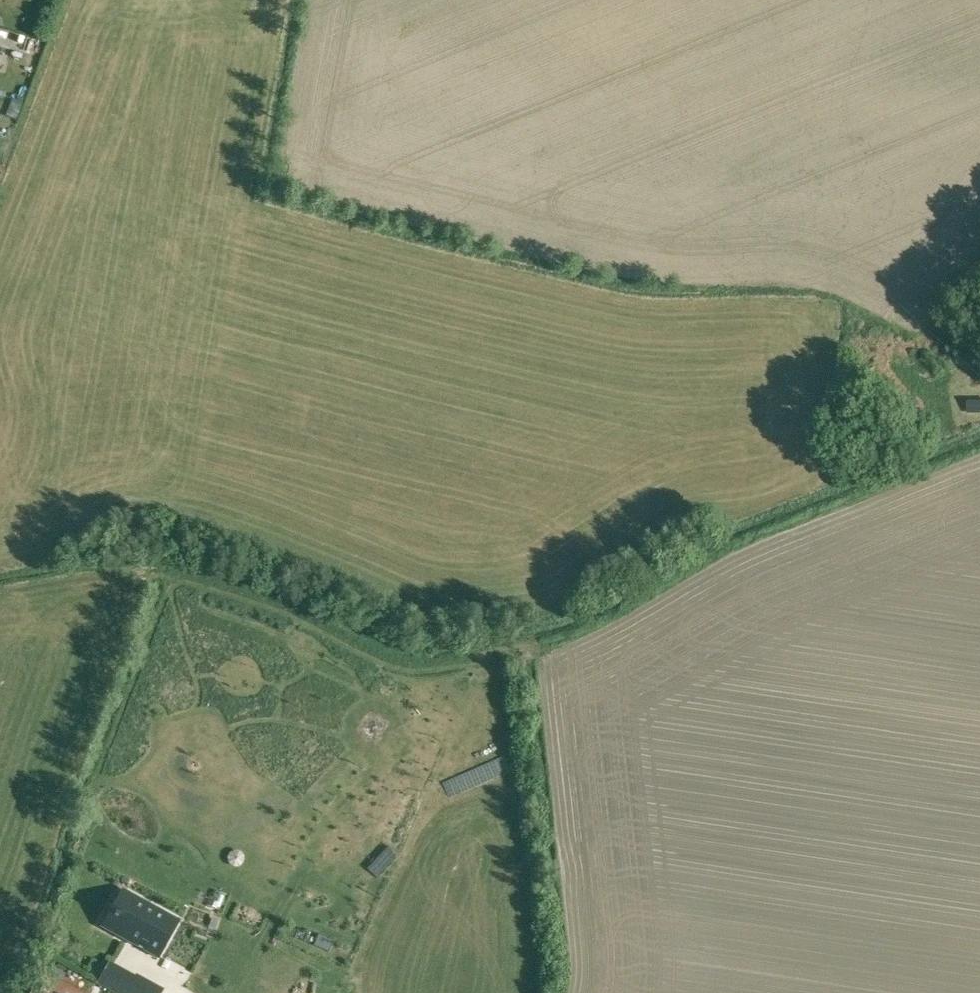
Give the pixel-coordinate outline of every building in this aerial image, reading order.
[(160,954),(169,938),(166,936),(173,922),(154,912),(154,913),(123,896),(113,915),(110,913),(102,927),(115,934),(138,946),(138,947),(157,958),(160,954)] [(126,992),(159,992),(160,990),(135,977),(126,992)] [(24,992),(47,992),(49,988),(27,982),(24,992)]
